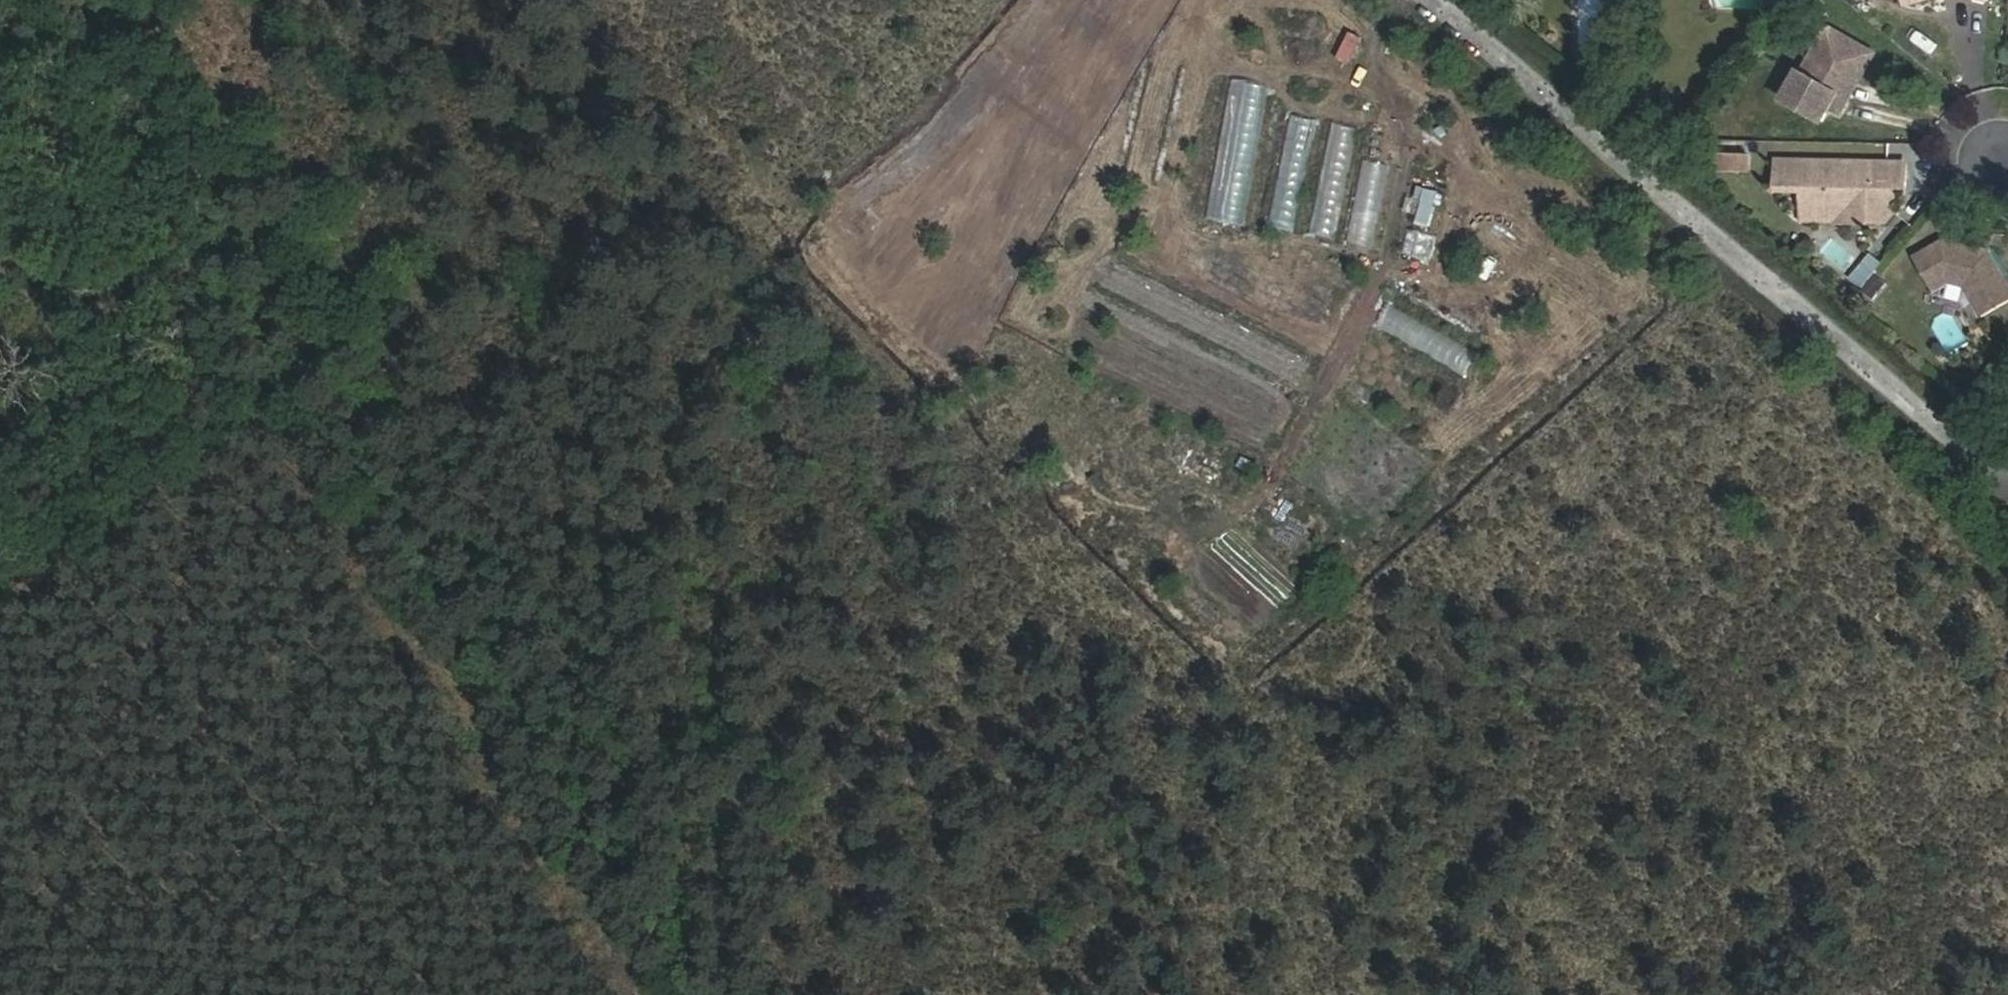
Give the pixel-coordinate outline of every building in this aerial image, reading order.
[(1781,4),(1789,11),(1799,0),(1782,0),(1782,1),(1781,4)] [(1771,15),(1780,23),(1789,11),(1781,4),(1771,15)] [(1852,78),(1857,82),(1874,52),(1828,26),(1802,73),(1798,71),(1783,99),(1822,121),(1830,107),(1840,112),(1848,99),(1843,96),(1852,78)] [(1843,96),(1848,99),(1857,82),(1852,78),(1843,96)] [(1748,153),(1718,152),(1718,168),(1748,169),(1748,153)] [(1906,164),(1778,160),(1777,189),(1803,190),(1803,204),(1849,205),(1853,208),(1852,221),(1852,223),(1886,224),(1895,211),(1895,203),(1885,203),(1885,195),(1895,196),(1895,186),(1905,186),(1906,164)] [(1895,196),(1885,195),(1885,203),(1895,203),(1895,196)] [(1849,205),(1803,204),(1802,219),(1852,221),(1853,208),(1849,205)] [(1915,258),(1935,291),(1951,283),(1964,285),(1981,316),(1987,312),(2007,301),(2007,285),(1990,252),(1984,256),(1977,254),(1978,249),(1946,241),(1915,258)] [(1991,250),(1979,247),(1978,249),(1977,254),(1984,256),(1990,252),(1991,250)] [(1876,279),(1866,290),(1876,300),(1887,289),(1876,279)]
